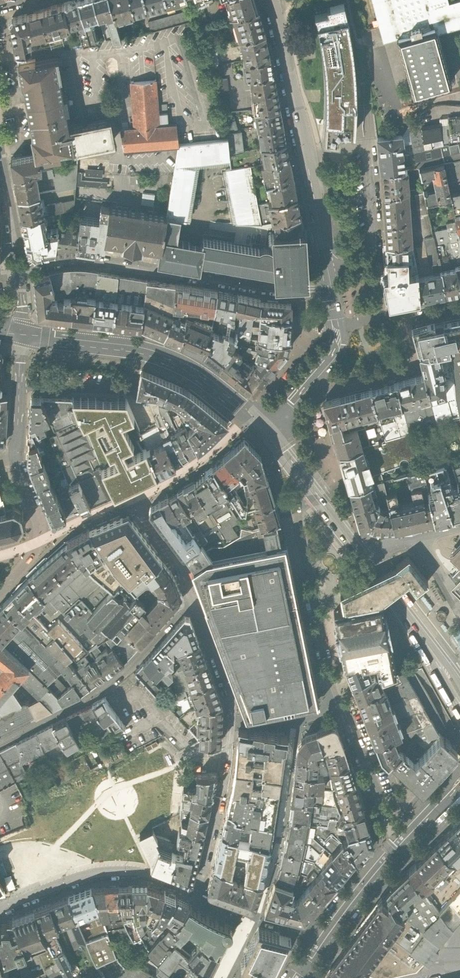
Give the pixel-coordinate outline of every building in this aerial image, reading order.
[(64,4),(69,24),(75,22),(78,29),(79,28),(83,43),(90,41),(78,0),(77,0),(74,1),(64,4)] [(94,0),(78,0),(90,41),(97,40),(93,24),(94,24),(92,17),(98,15),(94,0)] [(110,0),(94,0),(98,15),(98,16),(105,14),(107,19),(113,40),(121,39),(115,18),(110,0)] [(131,0),(110,0),(115,18),(134,12),(131,0)] [(150,7),(149,0),(131,0),(134,12),(150,7)] [(202,0),(200,0),(189,5),(190,9),(194,20),(196,28),(208,24),(203,5),(202,0)] [(257,9),(255,0),(228,0),(232,17),(233,17),(257,9)] [(383,38),(397,34),(410,31),(409,26),(420,23),(421,28),(435,24),(437,30),(459,24),(459,0),(372,0),(383,38)] [(327,11),(315,14),(320,41),(322,56),(323,66),(324,77),(325,93),(325,102),(325,109),(324,119),(324,126),(323,139),(331,140),(340,141),(341,131),(354,132),(355,129),(355,123),(356,115),(356,106),(356,97),(356,89),(355,80),(355,73),(355,66),(354,58),(353,49),(352,40),(349,27),(343,2),(327,7),(327,11)] [(69,24),(64,4),(45,9),(27,14),(33,36),(40,34),(43,37),(52,34),(53,36),(60,34),(62,34),(62,31),(64,28),(70,26),(69,24)] [(190,9),(148,22),(151,32),(194,20),(190,9)] [(233,17),(240,39),(265,34),(261,21),(257,9),(233,17)] [(13,18),(10,23),(13,36),(16,52),(31,50),(31,51),(38,50),(33,36),(27,14),(13,18)] [(106,21),(101,23),(106,38),(111,37),(106,21)] [(420,23),(409,26),(410,31),(397,34),(404,62),(405,62),(413,91),(427,87),(437,84),(451,80),(440,44),(441,43),(437,30),(435,24),(421,28),(420,23)] [(76,45),(72,31),(62,34),(60,34),(64,48),(76,45)] [(240,39),(245,61),(270,59),(267,45),(265,34),(240,39)] [(207,66),(212,81),(221,80),(218,65),(216,49),(206,50),(208,66),(207,66)] [(31,132),(35,154),(40,160),(61,156),(60,149),(113,139),(109,118),(69,125),(66,108),(69,107),(67,93),(64,94),(60,76),(62,76),(58,56),(35,61),(35,59),(18,62),(22,84),(23,84),(27,107),(32,132),(31,132)] [(234,63),(235,78),(251,77),(273,74),(271,66),(270,59),(245,61),(234,63)] [(251,77),(254,110),(280,108),(276,88),(273,74),(251,77)] [(157,103),(156,79),(130,81),(134,125),(168,122),(166,102),(157,103)] [(212,81),(221,113),(230,112),(227,79),(221,80),(212,81)] [(254,110),(258,128),(283,125),(281,114),(280,108),(254,110)] [(234,132),(237,131),(232,112),(230,112),(221,113),(227,132),(234,132)] [(408,124),(411,140),(416,165),(419,165),(443,159),(459,156),(459,151),(458,140),(459,140),(459,115),(448,116),(448,122),(440,123),(440,125),(422,128),(421,121),(408,124)] [(168,122),(134,125),(127,126),(120,126),(124,149),(133,148),(133,149),(158,146),(158,145),(179,143),(179,142),(176,121),(168,122)] [(411,140),(408,124),(402,133),(403,142),(411,140)] [(258,128),(261,147),(286,142),(284,134),(283,125),(258,128)] [(227,137),(229,154),(234,153),(243,151),(240,130),(237,131),(234,132),(227,132),(227,137)] [(381,170),(404,167),(401,142),(403,142),(402,133),(377,136),(379,152),(381,170)] [(174,173),(167,216),(180,218),(186,219),(195,160),(223,156),(223,157),(229,156),(229,154),(227,137),(179,142),(179,143),(174,173)] [(286,142),(261,147),(264,164),(289,159),(288,155),(286,146),(286,142)] [(42,169),(40,160),(35,154),(24,156),(11,158),(14,175),(42,169)] [(450,194),(445,170),(450,169),(452,177),(453,177),(459,176),(459,156),(443,159),(419,165),(423,186),(426,199),(450,194)] [(266,184),(293,178),(291,168),(289,159),(264,164),(262,165),(266,184)] [(54,176),(53,177),(56,189),(75,185),(75,184),(76,171),(77,163),(52,167),(54,176)] [(226,170),(236,224),(261,224),(250,166),(239,168),(226,170)] [(16,183),(18,196),(39,192),(37,180),(53,177),(54,176),(52,167),(42,169),(14,175),(16,183)] [(383,194),(408,189),(409,189),(407,167),(404,167),(381,170),(382,181),(383,194)] [(102,173),(102,169),(86,168),(85,175),(102,176),(102,173)] [(81,171),(76,171),(75,184),(106,187),(107,181),(81,179),(81,171)] [(273,201),(296,196),(295,191),(294,182),(293,178),(266,184),(268,197),(272,196),(273,201)] [(426,199),(423,186),(413,188),(423,236),(433,235),(432,230),(425,200),(426,199)] [(385,222),(410,220),(408,189),(383,194),(385,218),(385,222)] [(20,206),(22,218),(61,210),(72,208),(73,203),(74,203),(74,199),(47,204),(47,207),(44,207),(45,209),(43,209),(39,192),(18,196),(20,206)] [(453,210),(459,208),(459,192),(450,194),(453,210)] [(280,220),(300,215),(298,206),(296,196),(273,201),(269,202),(273,222),(274,222),(280,220)] [(80,217),(79,227),(76,248),(94,251),(94,253),(103,255),(105,240),(122,243),(122,247),(126,248),(126,246),(130,247),(130,248),(132,249),(134,249),(134,247),(138,248),(138,250),(143,250),(143,246),(152,248),(162,249),(167,216),(102,206),(99,219),(80,217)] [(49,254),(49,238),(57,236),(59,225),(61,210),(22,218),(24,225),(25,233),(30,256),(49,254)] [(276,231),(303,230),(301,224),(300,215),(280,220),(274,222),(276,231)] [(176,242),(180,218),(167,216),(162,249),(160,261),(181,265),(199,268),(199,263),(220,266),(263,273),(276,275),(275,252),(274,252),(272,250),(270,249),(266,248),(265,248),(262,249),(260,250),(202,240),(201,246),(176,242)] [(410,220),(385,222),(386,232),(386,243),(407,242),(411,242),(410,220)] [(451,246),(455,267),(459,290),(459,242),(456,221),(446,223),(447,227),(447,230),(451,246)] [(261,224),(236,224),(222,224),(212,223),(211,230),(225,232),(236,233),(234,244),(252,247),(253,245),(265,246),(267,231),(273,229),(272,222),(261,224)] [(59,225),(57,236),(55,253),(68,252),(75,251),(76,248),(79,227),(59,225)] [(447,227),(432,230),(433,235),(436,249),(449,247),(451,246),(447,230),(447,227)] [(275,252),(276,275),(276,281),(307,279),(306,264),(304,230),(303,230),(276,231),(273,231),(275,252)] [(417,276),(440,272),(440,270),(436,249),(433,235),(423,236),(423,238),(423,239),(428,263),(416,265),(417,271),(417,276)] [(49,238),(49,254),(51,254),(55,253),(57,236),(49,238)] [(421,245),(412,246),(416,265),(428,263),(423,239),(420,240),(421,245)] [(383,277),(388,304),(419,298),(417,276),(417,271),(404,273),(404,259),(407,259),(407,242),(386,243),(387,263),(387,276),(383,277)] [(411,242),(407,242),(407,259),(404,259),(404,273),(417,271),(416,265),(414,256),(412,246),(411,242)] [(440,270),(455,267),(451,246),(449,247),(436,249),(440,270)] [(440,272),(444,293),(459,290),(455,267),(440,270),(440,272)] [(60,274),(51,276),(56,299),(72,298),(72,297),(72,285),(71,272),(60,274)] [(85,272),(71,272),(72,285),(72,297),(94,299),(97,274),(85,272)] [(417,276),(419,298),(444,293),(440,272),(417,276)] [(106,276),(97,274),(94,299),(115,302),(118,278),(106,276)] [(71,320),(72,298),(56,299),(51,276),(34,281),(37,317),(55,319),(71,320)] [(115,302),(144,306),(147,282),(132,280),(118,278),(115,302)] [(144,306),(140,328),(163,338),(172,315),(176,285),(160,283),(147,282),(144,306)] [(172,315),(163,338),(171,341),(180,345),(183,334),(187,311),(196,312),(196,317),(213,319),(217,292),(194,288),(188,287),(176,285),(172,315)] [(225,294),(217,292),(213,319),(211,330),(204,355),(219,367),(225,357),(232,346),(235,335),(239,321),(233,317),(234,311),(237,296),(225,294)] [(241,297),(237,296),(234,311),(253,314),(260,314),(261,301),(254,300),(241,297)] [(72,298),(71,320),(81,321),(91,323),(94,299),(72,297),(72,298)] [(115,302),(94,299),(91,323),(112,325),(115,302)] [(261,301),(260,314),(273,316),(291,317),(291,304),(261,301)] [(115,302),(112,325),(126,326),(140,328),(144,306),(115,302)] [(183,334),(180,345),(191,349),(204,355),(211,330),(213,319),(196,317),(196,312),(187,311),(183,334)] [(260,314),(253,314),(234,311),(233,317),(239,321),(235,335),(250,338),(251,331),(258,331),(260,314)] [(291,338),(292,331),(292,326),(291,325),(291,317),(273,316),(260,314),(258,331),(258,339),(290,342),(290,337),(291,338)] [(435,321),(434,319),(411,326),(417,348),(418,348),(419,354),(438,350),(449,348),(448,344),(459,341),(459,316),(435,321)] [(250,338),(235,335),(234,342),(248,345),(250,338)] [(258,339),(257,347),(288,351),(289,346),(290,342),(258,339)] [(448,344),(449,348),(452,357),(453,365),(456,396),(459,416),(459,341),(448,344)] [(234,342),(232,346),(242,354),(246,357),(251,346),(248,345),(234,342)] [(225,357),(234,364),(235,362),(242,354),(232,346),(225,357)] [(257,347),(251,346),(246,357),(249,359),(253,354),(255,355),(257,347)] [(257,347),(255,355),(278,363),(282,357),(288,351),(257,347)] [(430,396),(434,413),(437,424),(459,417),(459,416),(456,396),(453,365),(452,357),(449,348),(438,350),(443,371),(442,371),(445,392),(430,396)] [(419,354),(424,373),(430,396),(445,392),(442,371),(443,371),(438,350),(419,354)] [(242,354),(235,362),(261,383),(265,379),(269,374),(249,359),(246,357),(242,354)] [(253,354),(249,359),(269,374),(273,368),(278,363),(255,355),(253,354)] [(225,357),(219,367),(226,373),(234,364),(225,357)] [(244,387),(253,394),(261,383),(235,362),(234,364),(226,373),(244,387)] [(177,403),(186,389),(180,386),(142,370),(137,392),(158,395),(164,396),(169,397),(177,403)] [(414,400),(415,405),(422,403),(426,415),(434,413),(430,396),(424,373),(415,376),(396,381),(402,403),(414,400)] [(391,404),(393,411),(400,435),(409,432),(402,403),(396,381),(386,383),(391,404)] [(377,411),(378,416),(385,439),(400,435),(393,411),(391,404),(386,383),(369,388),(377,410),(377,411)] [(369,388),(355,392),(362,415),(377,411),(377,410),(369,388)] [(195,420),(208,406),(197,397),(191,392),(186,389),(177,403),(185,409),(183,412),(195,420)] [(346,420),(362,415),(355,392),(339,397),(346,420)] [(41,396),(31,396),(29,425),(35,422),(38,429),(46,425),(44,421),(50,418),(41,396)] [(55,428),(79,417),(76,410),(72,397),(41,396),(50,418),(52,423),(55,428)] [(99,398),(72,397),(76,410),(79,417),(83,425),(84,424),(98,458),(102,467),(101,468),(106,477),(114,494),(157,473),(148,451),(146,447),(142,449),(137,440),(142,437),(140,434),(139,430),(127,399),(112,398),(107,398),(105,398),(104,398),(103,398),(100,398),(99,398)] [(346,420),(339,397),(324,401),(334,435),(349,431),(346,420)] [(402,403),(409,432),(417,430),(424,428),(422,422),(426,415),(422,403),(415,405),(414,400),(402,403)] [(157,425),(158,426),(166,423),(163,418),(161,412),(159,407),(159,403),(148,401),(152,413),(157,425)] [(163,418),(166,423),(171,421),(165,409),(168,406),(159,403),(159,407),(161,412),(163,418)] [(184,425),(185,427),(197,450),(206,444),(215,434),(227,422),(219,415),(208,406),(195,420),(183,412),(179,416),(184,425)] [(378,416),(377,411),(362,415),(365,426),(370,444),(385,439),(378,416)] [(176,432),(188,456),(197,450),(185,427),(184,425),(179,416),(178,414),(173,416),(179,428),(175,430),(176,432)] [(362,415),(346,420),(349,431),(357,429),(365,426),(362,415)] [(79,417),(55,428),(58,436),(78,480),(90,506),(108,497),(98,477),(92,465),(89,458),(96,455),(83,425),(79,417)] [(35,422),(29,425),(29,427),(29,429),(35,443),(39,452),(46,449),(38,429),(35,422)] [(146,447),(148,451),(165,442),(163,438),(158,426),(157,425),(140,434),(142,437),(146,447)] [(365,426),(357,429),(362,446),(370,444),(365,426)] [(30,466),(39,463),(36,459),(41,457),(39,452),(35,443),(29,429),(27,460),(30,466)] [(337,445),(339,453),(362,446),(357,429),(349,431),(334,435),(337,445)] [(170,435),(182,461),(188,456),(176,432),(170,435)] [(367,460),(372,475),(370,475),(372,483),(376,482),(380,481),(379,480),(382,479),(383,479),(381,471),(387,469),(388,470),(388,471),(389,471),(390,471),(392,471),(393,470),(394,469),(394,468),(394,467),(399,465),(399,463),(400,460),(401,459),(403,458),(404,458),(406,458),(408,459),(409,461),(418,458),(409,432),(400,435),(385,439),(370,444),(362,446),(366,460),(367,460)] [(54,435),(49,438),(69,484),(78,480),(58,436),(55,437),(54,435)] [(165,442),(176,464),(182,461),(170,435),(163,438),(165,442)] [(242,436),(233,445),(251,467),(252,467),(259,453),(242,436)] [(148,451),(157,473),(176,464),(165,442),(148,451)] [(246,470),(251,467),(233,445),(221,455),(235,472),(242,465),(246,470)] [(344,471),(349,489),(369,484),(372,483),(370,475),(372,475),(367,460),(366,460),(362,446),(339,453),(344,471)] [(251,467),(246,470),(244,473),(247,481),(264,476),(263,472),(261,465),(259,453),(252,467),(251,467)] [(96,455),(89,458),(92,465),(98,477),(108,497),(114,495),(114,494),(103,471),(100,465),(96,455)] [(236,473),(235,472),(221,455),(209,466),(233,503),(242,517),(243,511),(244,506),(229,482),(235,476),(234,475),(236,473)] [(37,484),(50,478),(43,461),(39,463),(30,466),(37,484)] [(443,488),(452,515),(459,513),(459,490),(458,485),(458,484),(452,486),(452,485),(451,484),(450,484),(449,484),(449,482),(450,480),(447,471),(446,470),(444,462),(436,465),(443,488)] [(233,503),(209,466),(203,471),(204,474),(219,498),(227,508),(233,503)] [(452,515),(443,488),(434,490),(433,487),(432,487),(430,478),(430,477),(431,477),(429,467),(422,469),(435,520),(452,515)] [(411,490),(413,501),(419,524),(435,520),(422,469),(407,474),(410,485),(411,490)] [(219,498),(204,474),(190,482),(205,507),(219,498)] [(250,493),(254,508),(272,503),(264,476),(247,481),(244,482),(247,493),(250,493)] [(44,501),(57,496),(56,494),(50,478),(37,484),(44,501)] [(380,481),(376,482),(380,501),(379,504),(378,506),(383,507),(383,508),(390,509),(386,493),(382,479),(379,480),(380,481)] [(78,480),(69,484),(72,491),(82,510),(90,506),(78,480)] [(205,507),(190,482),(180,488),(193,511),(187,515),(196,528),(200,535),(216,525),(205,507)] [(372,483),(369,484),(374,502),(379,504),(380,501),(376,482),(372,483)] [(63,487),(65,491),(66,493),(64,493),(74,513),(82,510),(72,491),(69,484),(63,487)] [(369,484),(349,489),(361,529),(369,527),(378,506),(379,504),(374,502),(369,484)] [(395,529),(419,524),(413,501),(395,505),(395,503),(396,503),(398,500),(396,490),(394,491),(394,488),(391,487),(389,487),(387,490),(388,492),(386,493),(390,509),(395,529)] [(175,491),(173,492),(187,513),(187,515),(193,511),(180,488),(178,489),(176,490),(175,491)] [(65,491),(56,494),(57,496),(66,516),(74,513),(64,493),(66,493),(65,491)] [(173,492),(164,497),(177,517),(178,518),(187,513),(173,492)] [(57,521),(66,516),(57,496),(44,501),(51,518),(57,521)] [(164,497),(155,501),(167,518),(169,522),(177,517),(164,497)] [(219,498),(205,507),(216,525),(225,541),(236,534),(231,525),(235,521),(227,508),(219,498)] [(145,506),(145,512),(155,526),(167,518),(155,501),(145,506)] [(257,527),(259,527),(277,521),(272,503),(254,508),(252,509),(257,527)] [(1,536),(0,536),(8,534),(9,535),(11,534),(10,533),(18,532),(19,533),(21,531),(20,530),(23,523),(25,524),(25,521),(23,521),(22,514),(23,513),(22,511),(21,512),(14,508),(14,506),(12,506),(12,508),(6,510),(0,511),(0,537),(1,536)] [(383,507),(378,506),(369,527),(377,529),(395,529),(390,509),(383,508),(383,507)] [(257,527),(252,509),(243,511),(242,517),(241,522),(249,520),(251,529),(257,527)] [(129,512),(89,528),(105,551),(113,563),(126,577),(128,581),(143,569),(146,573),(163,558),(132,516),(129,512)] [(178,518),(188,534),(196,528),(187,515),(187,513),(178,518)] [(188,534),(178,518),(177,517),(169,522),(181,539),(185,537),(189,542),(192,539),(188,534)] [(155,526),(178,557),(181,554),(189,548),(186,544),(189,542),(185,537),(181,539),(169,522),(167,518),(155,526)] [(264,548),(284,544),(277,521),(259,527),(264,548)] [(89,528),(66,541),(82,562),(85,566),(105,551),(89,528)] [(200,535),(196,528),(188,534),(192,539),(189,542),(186,544),(189,548),(195,544),(197,543),(203,539),(200,535)] [(66,541),(47,558),(65,579),(82,562),(66,541)] [(455,547),(448,553),(459,564),(459,541),(455,547)] [(284,544),(264,548),(209,559),(206,554),(197,543),(195,544),(189,548),(181,554),(188,564),(194,579),(246,719),(255,717),(255,719),(282,714),(282,711),(292,709),(300,707),(300,710),(324,705),(299,614),(284,544)] [(105,551),(85,566),(113,589),(126,577),(113,563),(105,551)] [(395,565),(389,569),(375,576),(366,581),(340,594),(344,609),(380,603),(391,596),(403,587),(408,582),(415,592),(422,587),(429,581),(418,567),(410,555),(395,565)] [(47,558),(27,577),(47,597),(65,579),(47,558)] [(170,594),(180,601),(186,596),(175,575),(163,558),(146,573),(143,569),(128,581),(136,588),(145,581),(151,580),(157,585),(158,590),(170,594)] [(82,562),(65,579),(82,597),(92,609),(113,589),(85,566),(82,562)] [(31,611),(33,609),(35,607),(47,597),(27,577),(15,590),(12,592),(31,611)] [(113,589),(124,597),(136,588),(128,581),(126,577),(113,589)] [(65,579),(47,597),(59,608),(64,613),(82,597),(65,579)] [(341,590),(340,594),(366,581),(363,579),(351,585),(341,590)] [(86,614),(100,627),(124,597),(113,589),(92,609),(86,614)] [(170,594),(158,590),(148,603),(146,602),(138,610),(141,613),(156,626),(180,601),(170,594)] [(3,602),(22,621),(31,611),(12,592),(3,602)] [(432,607),(423,595),(420,597),(430,609),(432,607)] [(47,597),(35,607),(39,609),(43,606),(51,615),(59,608),(47,597)] [(82,597),(64,613),(80,630),(83,627),(91,636),(100,627),(86,614),(92,609),(82,597)] [(124,597),(100,627),(110,635),(116,640),(124,631),(136,618),(141,613),(138,610),(124,597)] [(47,684),(63,671),(54,662),(59,657),(46,644),(22,621),(3,602),(0,606),(0,641),(30,667),(47,684)] [(382,610),(380,603),(344,609),(334,611),(337,625),(334,626),(339,652),(341,652),(342,657),(344,666),(347,665),(361,662),(362,667),(377,664),(380,675),(383,680),(398,673),(396,666),(390,642),(393,641),(388,614),(384,615),(382,610)] [(440,610),(439,612),(438,613),(438,615),(438,616),(439,618),(440,619),(441,620),(443,620),(444,619),(446,618),(447,617),(447,616),(447,614),(447,612),(446,611),(445,610),(443,610),(441,610),(440,610)] [(31,611),(22,621),(46,644),(56,636),(49,629),(31,611)] [(156,626),(141,613),(136,618),(151,633),(156,626)] [(184,617),(162,641),(171,648),(174,645),(178,648),(198,641),(189,617),(184,617)] [(124,631),(140,644),(151,633),(136,618),(124,631)] [(60,620),(49,629),(56,636),(73,655),(84,645),(60,620)] [(458,630),(452,635),(459,647),(459,633),(458,630)] [(133,651),(140,644),(124,631),(116,640),(133,651)] [(116,640),(110,635),(106,638),(113,646),(125,662),(133,651),(116,640)] [(56,636),(46,644),(59,657),(54,662),(63,671),(67,676),(75,670),(67,660),(73,655),(56,636)] [(106,638),(101,641),(108,650),(113,646),(106,638)] [(0,641),(0,662),(3,664),(0,667),(0,701),(11,688),(19,681),(30,667),(0,641)] [(108,650),(101,641),(98,644),(116,669),(125,662),(113,646),(108,650)] [(152,652),(167,667),(174,660),(172,654),(174,652),(171,648),(162,641),(152,652)] [(198,641),(178,648),(185,668),(205,660),(202,651),(198,641)] [(116,669),(98,644),(93,647),(103,660),(100,662),(108,675),(116,669)] [(88,651),(84,645),(73,655),(77,661),(80,658),(88,651)] [(185,668),(178,648),(174,645),(171,648),(174,652),(172,654),(174,660),(177,669),(178,671),(185,668)] [(91,649),(88,651),(80,658),(85,664),(98,683),(108,675),(100,662),(91,649)] [(152,652),(143,662),(157,676),(160,671),(168,678),(170,676),(174,672),(167,667),(152,652)] [(205,660),(185,668),(191,688),(213,680),(207,664),(205,660)] [(143,662),(135,672),(156,691),(161,686),(155,680),(157,676),(143,662)] [(361,662),(347,665),(352,682),(375,672),(380,675),(377,664),(362,667),(361,662)] [(98,683),(85,664),(75,670),(90,688),(98,683)] [(30,667),(19,681),(39,699),(52,710),(63,704),(58,697),(47,684),(30,667)] [(170,676),(179,700),(187,696),(185,690),(191,688),(185,668),(178,671),(177,669),(174,672),(170,676)] [(90,688),(75,670),(67,676),(81,695),(90,688)] [(58,697),(63,704),(81,695),(67,676),(63,671),(47,684),(58,697)] [(385,686),(383,680),(380,675),(375,672),(352,682),(357,697),(385,686)] [(408,677),(405,672),(398,673),(383,680),(385,686),(408,677)] [(385,686),(391,702),(417,693),(408,677),(385,686)] [(213,680),(191,688),(197,708),(223,703),(222,700),(219,692),(218,690),(213,680)] [(391,702),(385,686),(357,697),(363,714),(391,702)] [(52,710),(39,699),(29,704),(25,703),(22,704),(11,688),(0,701),(0,736),(52,710)] [(185,690),(187,696),(191,709),(197,708),(191,688),(185,690)] [(391,702),(398,718),(425,707),(417,693),(391,702)] [(92,706),(104,722),(109,719),(118,731),(125,728),(103,698),(92,706)] [(398,718),(391,702),(363,714),(370,729),(398,718)] [(197,712),(197,720),(196,730),(200,730),(199,740),(199,743),(221,743),(222,723),(223,713),(223,703),(197,708),(197,712)] [(92,706),(82,710),(91,728),(104,722),(92,706)] [(398,718),(403,732),(432,721),(425,707),(398,718)] [(189,709),(179,719),(189,727),(197,720),(197,712),(197,708),(191,709),(189,709)] [(82,710),(67,718),(78,736),(91,728),(82,710)] [(67,718),(53,725),(63,742),(67,748),(81,740),(78,736),(67,718)] [(403,732),(398,718),(370,729),(375,744),(394,736),(403,732)] [(398,748),(402,752),(408,745),(438,734),(432,721),(403,732),(394,736),(398,748)] [(104,722),(91,728),(100,743),(113,735),(104,722)] [(53,725),(37,734),(45,752),(63,742),(53,725)] [(327,757),(326,752),(343,747),(336,729),(335,728),(334,727),(332,726),(331,727),(317,733),(322,750),(324,754),(323,754),(324,758),(327,757)] [(285,734),(241,728),(238,730),(238,744),(261,747),(285,750),(287,737),(285,734)] [(298,746),(297,751),(296,758),(304,759),(305,760),(306,762),(317,761),(314,752),(322,750),(317,733),(308,735),(304,738),(300,742),(298,746)] [(9,768),(15,782),(27,775),(21,764),(45,752),(37,734),(0,753),(9,768)] [(408,745),(437,773),(457,751),(438,734),(408,745)] [(381,760),(388,766),(393,761),(402,752),(398,748),(394,736),(375,744),(381,760)] [(156,741),(145,748),(147,752),(153,749),(158,745),(156,741)] [(258,774),(261,747),(238,744),(235,771),(258,774)] [(401,770),(422,789),(433,778),(437,773),(408,745),(402,752),(393,761),(401,770)] [(261,747),(258,774),(281,777),(285,750),(261,747)] [(326,752),(327,757),(331,769),(348,763),(343,747),(326,752)] [(324,760),(324,758),(323,754),(324,754),(322,750),(314,752),(317,761),(324,760)] [(9,768),(0,753),(0,773),(9,768)] [(316,775),(317,761),(306,762),(305,760),(304,759),(296,758),(295,773),(316,775)] [(324,760),(317,761),(316,775),(323,776),(329,774),(328,770),(324,760)] [(354,782),(348,763),(331,769),(328,770),(329,774),(332,789),(337,788),(354,782)] [(15,782),(9,768),(0,773),(0,790),(15,782)] [(257,787),(258,774),(235,771),(232,791),(239,792),(240,785),(246,785),(257,787)] [(316,775),(295,773),(294,785),(332,789),(329,774),(323,776),(316,775)] [(217,774),(197,776),(196,785),(193,788),(184,787),(183,793),(191,794),(213,796),(216,781),(217,774)] [(258,774),(257,787),(279,790),(281,777),(258,774)] [(337,788),(345,813),(346,815),(363,809),(354,782),(337,788)] [(332,789),(294,785),(292,801),(311,803),(336,806),(333,798),(332,789)] [(255,794),(252,820),(273,825),(279,790),(257,787),(255,794)] [(252,820),(255,794),(245,793),(239,792),(232,791),(227,811),(234,813),(235,814),(235,817),(252,820)] [(191,794),(183,793),(182,801),(189,802),(191,794)] [(213,796),(191,794),(189,802),(192,803),(190,811),(208,815),(213,796)] [(289,821),(308,823),(311,803),(292,801),(289,821)] [(311,803),(308,823),(319,824),(327,827),(329,819),(338,819),(340,814),(336,806),(311,803)] [(343,823),(347,835),(369,829),(363,809),(346,815),(345,813),(340,814),(338,819),(337,820),(343,823)] [(208,815),(190,811),(188,823),(182,822),(181,830),(203,835),(208,815)] [(251,823),(252,820),(235,817),(235,814),(234,813),(227,811),(222,834),(237,837),(240,822),(251,823)] [(252,820),(251,823),(248,839),(270,846),(273,825),(252,820)] [(308,823),(289,821),(286,837),(305,841),(308,823)] [(435,843),(451,859),(456,861),(459,857),(459,821),(435,843)] [(308,823),(305,841),(307,842),(320,854),(324,847),(312,837),(319,824),(308,823)] [(203,835),(181,830),(180,829),(177,841),(185,843),(183,854),(175,853),(171,876),(189,884),(190,883),(192,882),(203,835)] [(356,860),(355,860),(357,863),(371,847),(373,842),(369,829),(347,835),(347,839),(343,842),(356,860)] [(152,830),(140,836),(151,860),(153,861),(150,868),(163,873),(171,876),(175,853),(177,845),(155,837),(152,830)] [(241,847),(242,840),(236,839),(237,837),(222,834),(218,851),(233,853),(235,845),(241,847)] [(283,852),(302,857),(305,841),(286,837),(283,852)] [(242,840),(241,847),(250,850),(249,853),(247,852),(244,866),(246,867),(244,876),(245,876),(262,882),(270,846),(248,839),(248,840),(242,840)] [(343,842),(332,854),(348,869),(355,860),(356,860),(343,842)] [(430,881),(448,901),(459,916),(459,857),(456,861),(451,859),(435,843),(430,848),(424,854),(416,863),(430,881)] [(321,858),(325,862),(332,854),(324,847),(320,854),(318,856),(320,859),(321,858)] [(233,853),(218,851),(214,866),(230,872),(236,854),(233,853)] [(280,866),(298,872),(302,857),(283,852),(280,866)] [(323,868),(322,870),(336,883),(348,869),(332,854),(325,862),(322,866),(323,868)] [(416,863),(408,870),(420,889),(438,912),(448,901),(430,881),(416,863)] [(212,893),(250,906),(253,907),(257,896),(262,882),(245,876),(243,881),(230,877),(232,872),(230,872),(214,866),(212,875),(209,888),(212,893)] [(274,882),(292,888),(298,872),(280,866),(274,882)] [(322,870),(309,886),(323,898),(336,883),(322,870)] [(420,889),(408,870),(391,888),(384,896),(399,914),(407,908),(403,903),(420,889)] [(298,872),(292,888),(297,890),(298,889),(303,880),(306,875),(298,872)] [(303,880),(298,889),(303,893),(309,886),(303,880)] [(265,910),(284,915),(293,898),(289,897),(292,888),(274,882),(265,910)] [(293,898),(284,915),(304,920),(323,898),(309,886),(303,893),(297,899),(293,898)] [(134,919),(136,924),(147,921),(147,919),(146,919),(146,912),(147,905),(147,887),(139,887),(132,888),(133,911),(134,918),(134,919)] [(146,919),(147,919),(152,923),(158,912),(164,893),(155,890),(147,887),(147,905),(146,912),(146,919)] [(120,911),(133,911),(132,888),(125,888),(117,889),(118,903),(120,910),(120,911)] [(92,890),(92,891),(99,911),(102,918),(111,917),(109,912),(107,904),(105,889),(97,890),(92,890)] [(109,912),(120,910),(118,903),(117,889),(111,889),(105,889),(107,904),(109,912)] [(407,908),(399,914),(405,918),(424,933),(439,945),(451,929),(445,923),(438,912),(430,902),(420,889),(403,903),(407,908)] [(99,911),(92,891),(76,897),(67,900),(76,921),(99,911)] [(164,893),(158,912),(164,915),(171,905),(176,897),(169,895),(164,893)] [(365,973),(405,918),(399,914),(384,896),(339,953),(334,961),(331,966),(328,970),(324,977),(362,977),(365,973)] [(183,900),(176,897),(171,905),(164,915),(161,920),(168,926),(171,928),(175,923),(179,919),(190,904),(183,900)] [(76,921),(67,900),(59,903),(50,907),(58,926),(66,923),(75,945),(84,941),(76,921)] [(188,924),(199,935),(211,916),(191,904),(190,904),(179,919),(175,923),(171,928),(179,935),(188,924)] [(61,933),(58,926),(50,907),(42,909),(35,912),(44,935),(66,976),(72,971),(54,936),(61,933)] [(99,911),(76,921),(84,941),(91,957),(96,966),(116,957),(102,918),(99,911)] [(35,912),(13,921),(8,922),(8,926),(2,926),(2,930),(0,930),(0,977),(8,977),(3,960),(18,954),(34,947),(44,974),(39,976),(40,977),(55,977),(56,977),(67,977),(66,976),(44,935),(35,912)] [(143,941),(149,950),(168,926),(161,920),(164,915),(158,912),(152,923),(151,924),(140,934),(143,941)] [(216,919),(211,916),(199,935),(219,952),(228,933),(229,933),(230,932),(231,930),(232,929),(231,927),(231,926),(229,924),(228,923),(216,919)] [(365,973),(371,976),(377,977),(386,977),(416,971),(424,963),(410,952),(424,933),(405,918),(365,973)] [(138,930),(140,934),(151,924),(152,923),(147,919),(147,921),(136,924),(138,930)] [(179,935),(174,942),(209,971),(219,952),(199,935),(188,924),(179,935)] [(150,955),(158,961),(174,942),(179,935),(171,928),(168,926),(149,950),(151,954),(150,955)] [(247,972),(261,977),(270,977),(290,936),(258,928),(240,964),(241,969),(247,972)] [(439,945),(424,933),(410,952),(424,963),(428,965),(439,952),(436,949),(439,945)] [(209,971),(174,942),(158,961),(167,969),(167,970),(174,974),(172,977),(205,977),(209,971)] [(138,966),(136,962),(125,968),(127,973),(118,977),(156,977),(138,966)]
